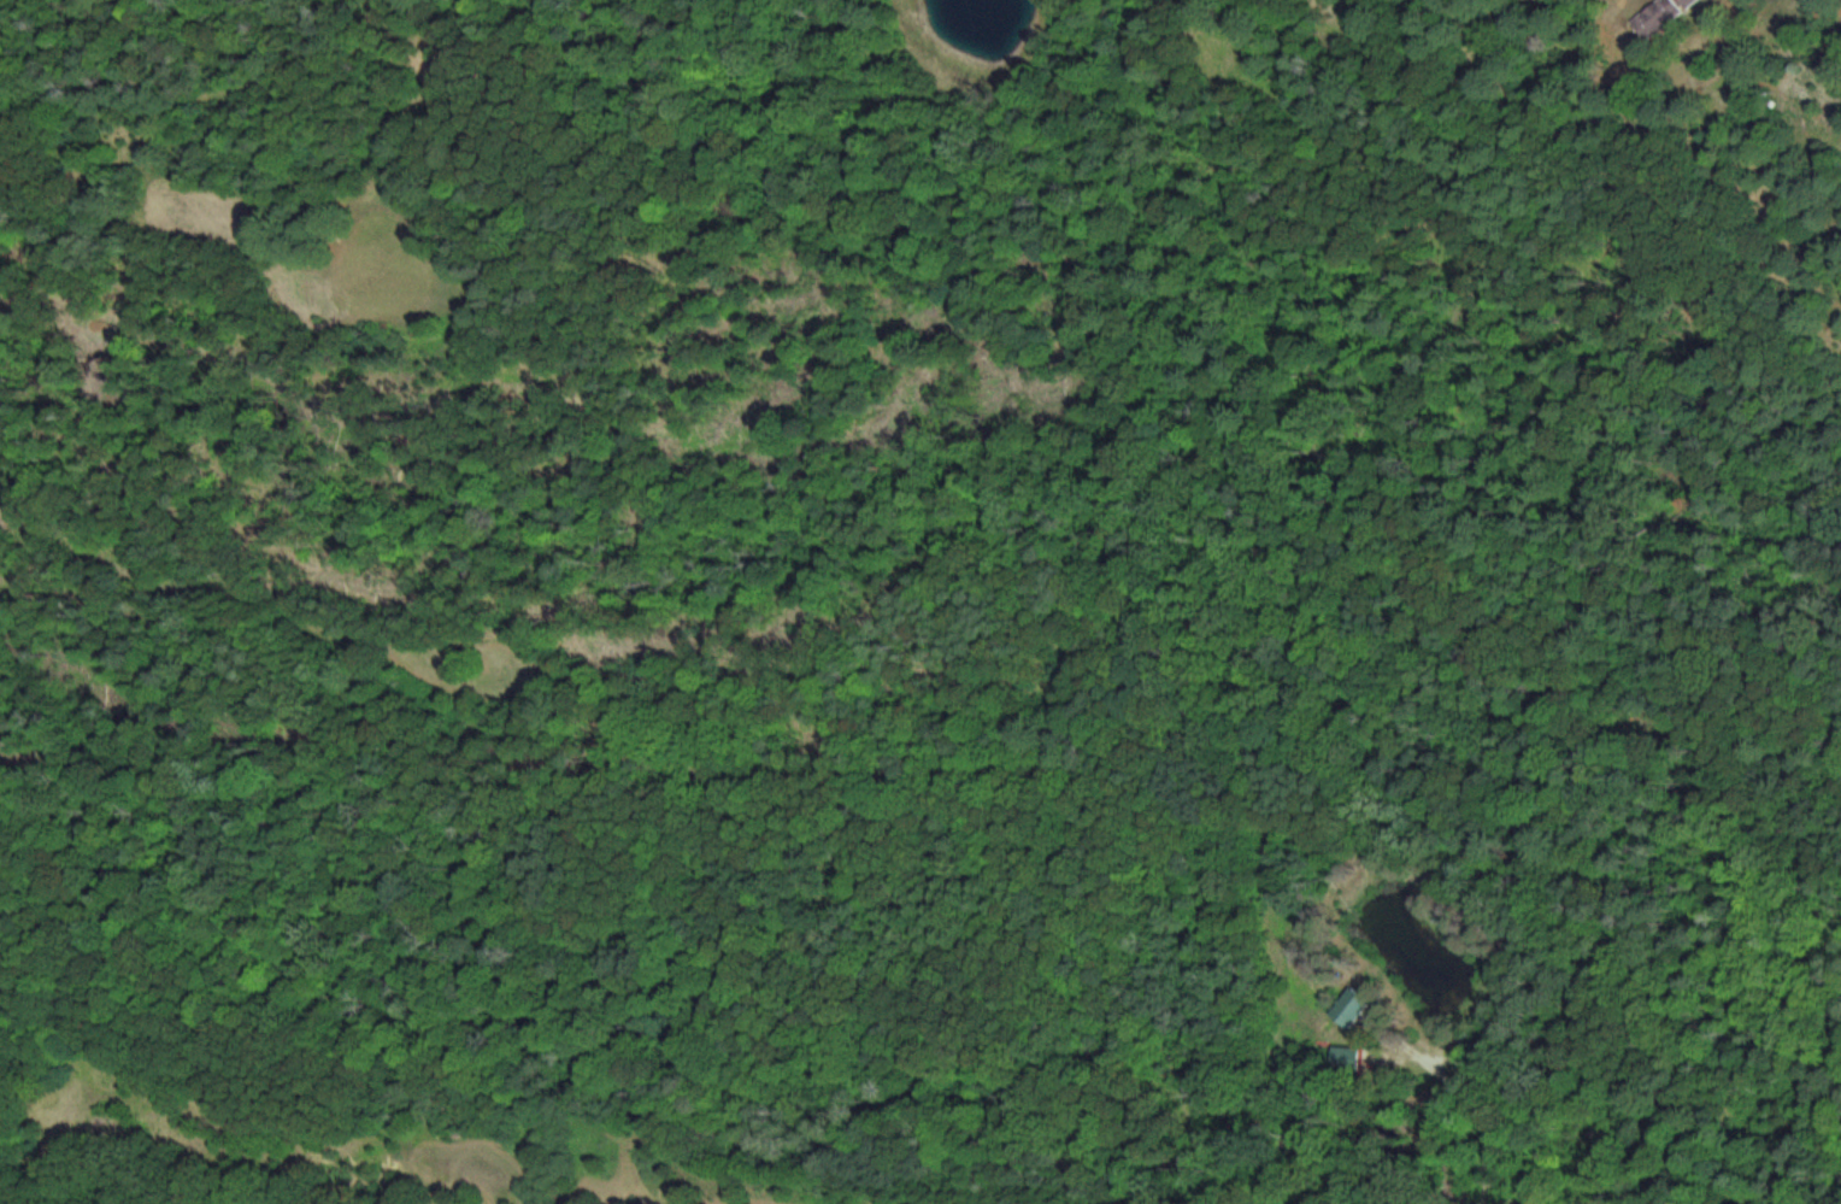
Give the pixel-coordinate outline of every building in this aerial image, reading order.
[(1702,0),(1659,0),(1630,21),(1645,42),(1702,0)] [(1330,1017),(1353,1031),(1370,1001),(1347,988),(1330,1017)] [(1329,1068),(1355,1076),(1362,1051),(1336,1044),(1329,1068)]
